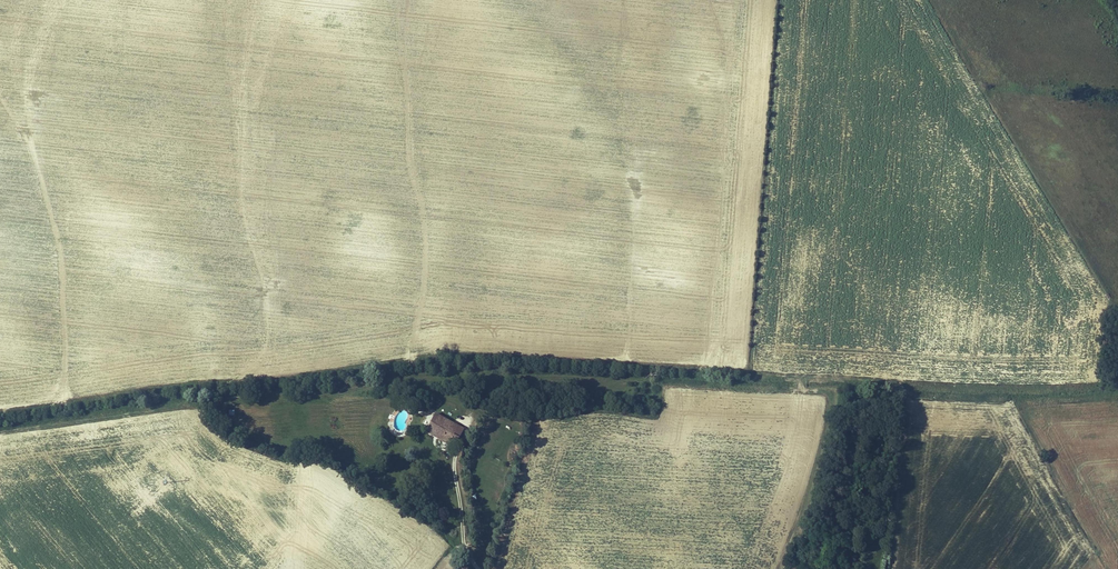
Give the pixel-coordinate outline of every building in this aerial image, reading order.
[(396,429),(406,429),(405,412),(396,412),(396,429)] [(464,428),(435,413),(428,429),(457,444),(464,428)]
